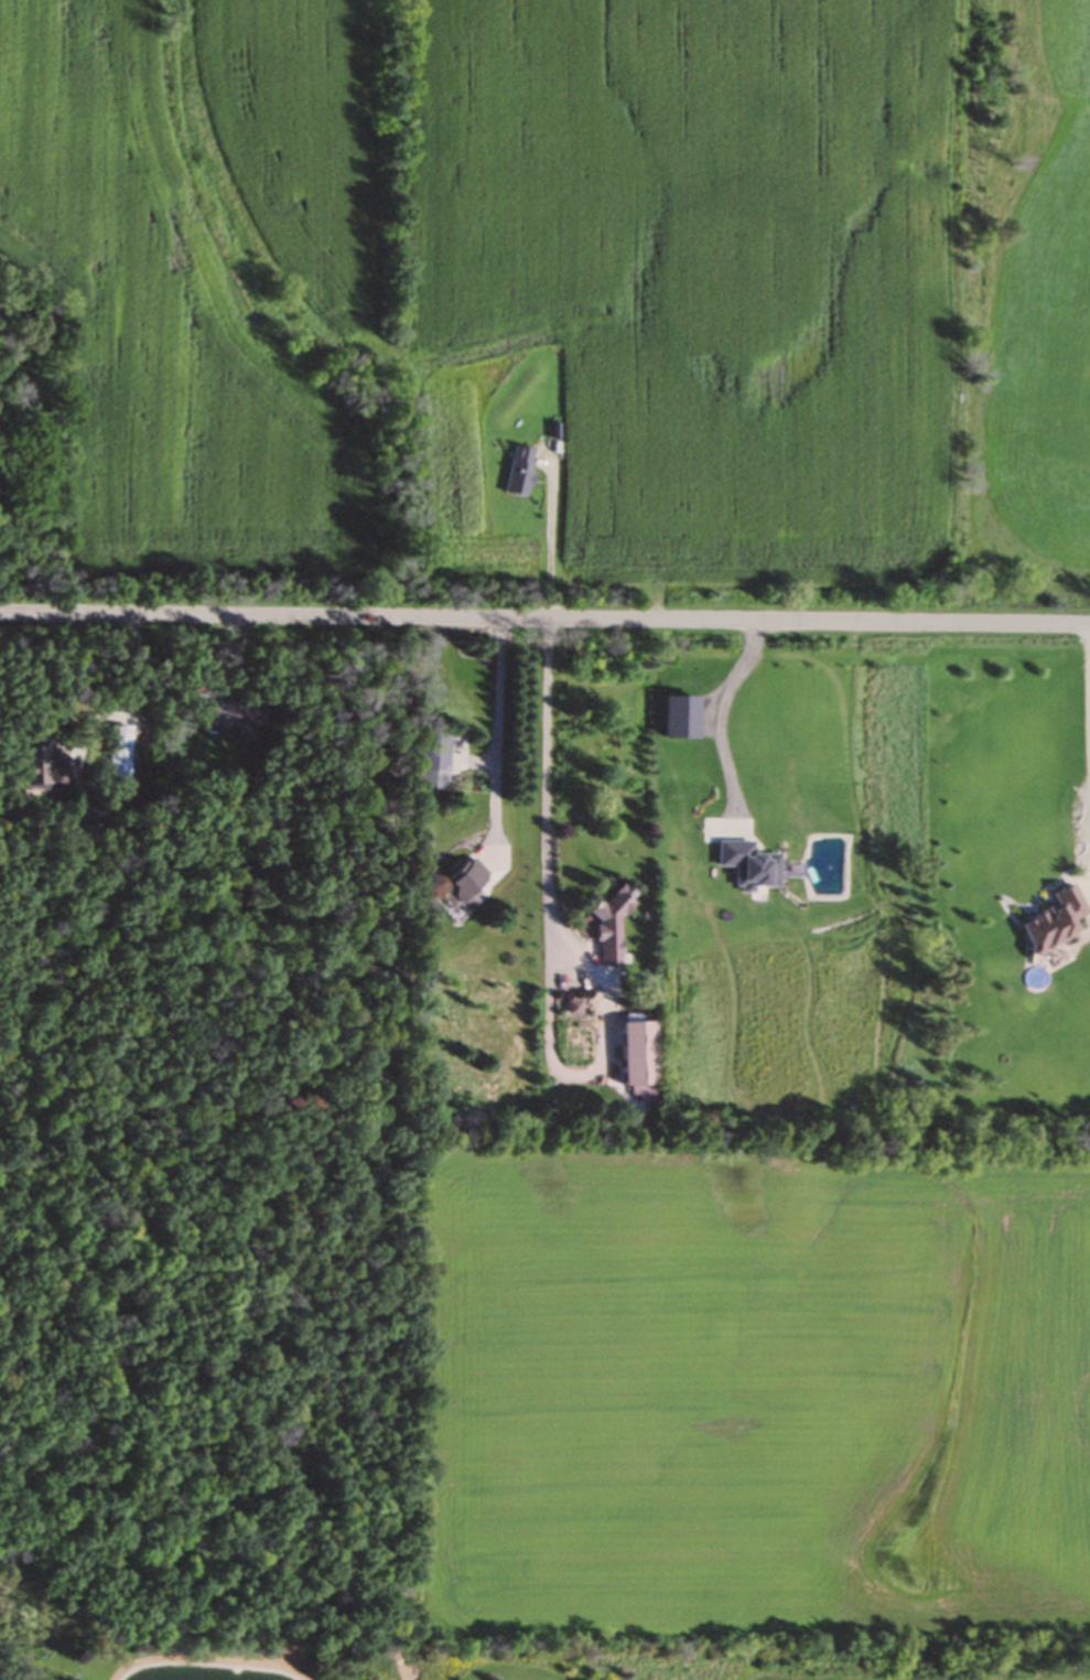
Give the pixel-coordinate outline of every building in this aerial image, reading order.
[(107,779),(128,779),(128,726),(107,726),(107,779)] [(413,790),(444,790),(444,735),(413,735),(413,790)] [(45,756),(45,750),(20,750),(20,790),(61,790),(61,756),(45,756)] [(434,890),(452,909),(488,876),(470,857),(434,890)] [(1086,916),(1071,886),(1049,896),(1056,908),(1019,926),(1034,957),(1075,937),(1069,925),(1086,916)] [(619,966),(617,917),(629,917),(628,887),(607,889),(608,904),(594,904),(595,967),(619,966)] [(651,1024),(618,1024),(618,1089),(629,1089),(629,1094),(652,1094),(651,1024)]
